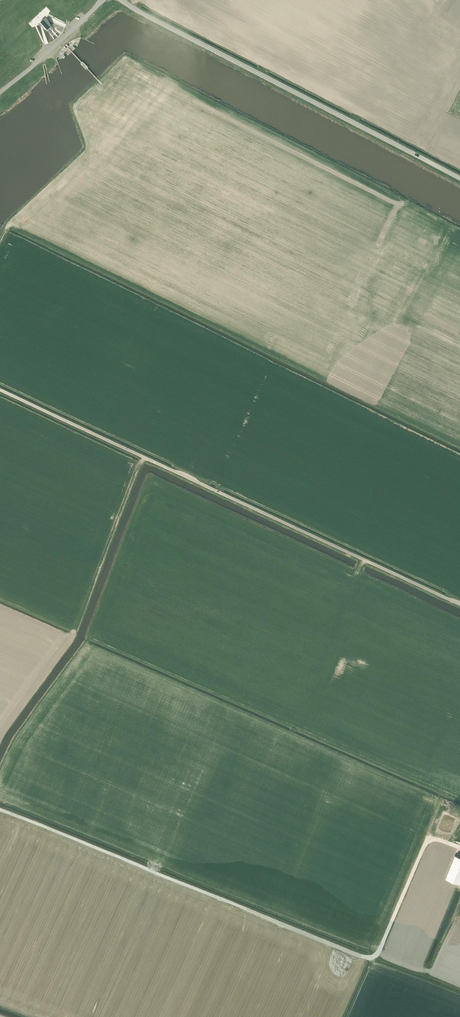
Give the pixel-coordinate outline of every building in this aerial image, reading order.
[(37,15),(28,23),(33,27),(35,26),(36,25),(38,24),(39,23),(42,20),(45,17),(46,16),(48,14),(49,13),(50,10),(46,6),(37,15)] [(42,20),(39,23),(40,25),(44,27),(46,28),(48,27),(51,25),(50,23),(47,19),(45,17),(42,20)] [(459,881),(459,857),(454,854),(445,878),(459,884),(459,881)]
